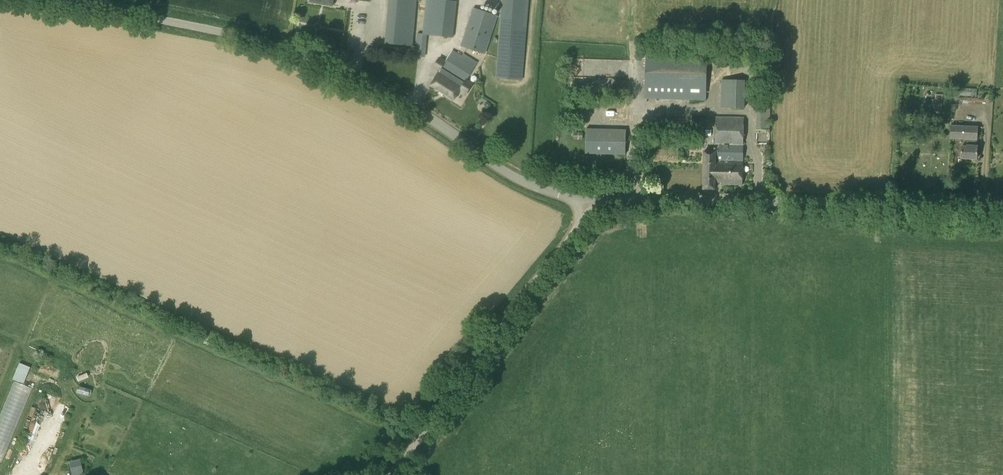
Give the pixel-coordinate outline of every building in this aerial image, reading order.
[(416,0),(389,0),(385,43),(412,46),(416,0)] [(423,34),(426,34),(454,37),(457,1),(444,0),(426,0),(423,28),(423,34)] [(496,79),(519,80),(525,0),(502,0),(496,79)] [(485,54),(497,15),(473,7),(460,46),(485,54)] [(426,45),(416,44),(415,56),(425,57),(426,45)] [(706,100),(707,49),(646,48),(645,98),(706,100)] [(462,57),(452,51),(445,62),(439,58),(434,67),(440,71),(431,85),(454,100),(459,91),(465,95),(472,83),(466,80),(477,63),(463,54),(462,57)] [(745,108),(745,80),(721,79),(720,107),(745,108)] [(936,94),(935,112),(945,112),(945,94),(936,94)] [(743,144),(744,118),(715,117),(714,143),(715,143),(715,150),(704,151),(703,188),(715,189),(716,181),(721,181),(721,184),(742,184),(742,175),(743,144)] [(977,140),(978,126),(951,125),(950,139),(967,139),(966,146),(962,146),(961,158),(977,159),(978,146),(975,145),(975,140),(977,140)] [(625,155),(626,129),(586,128),(585,154),(625,155)] [(582,139),(582,132),(574,131),(574,139),(582,139)] [(68,461),(72,474),(83,474),(79,459),(68,461)]
